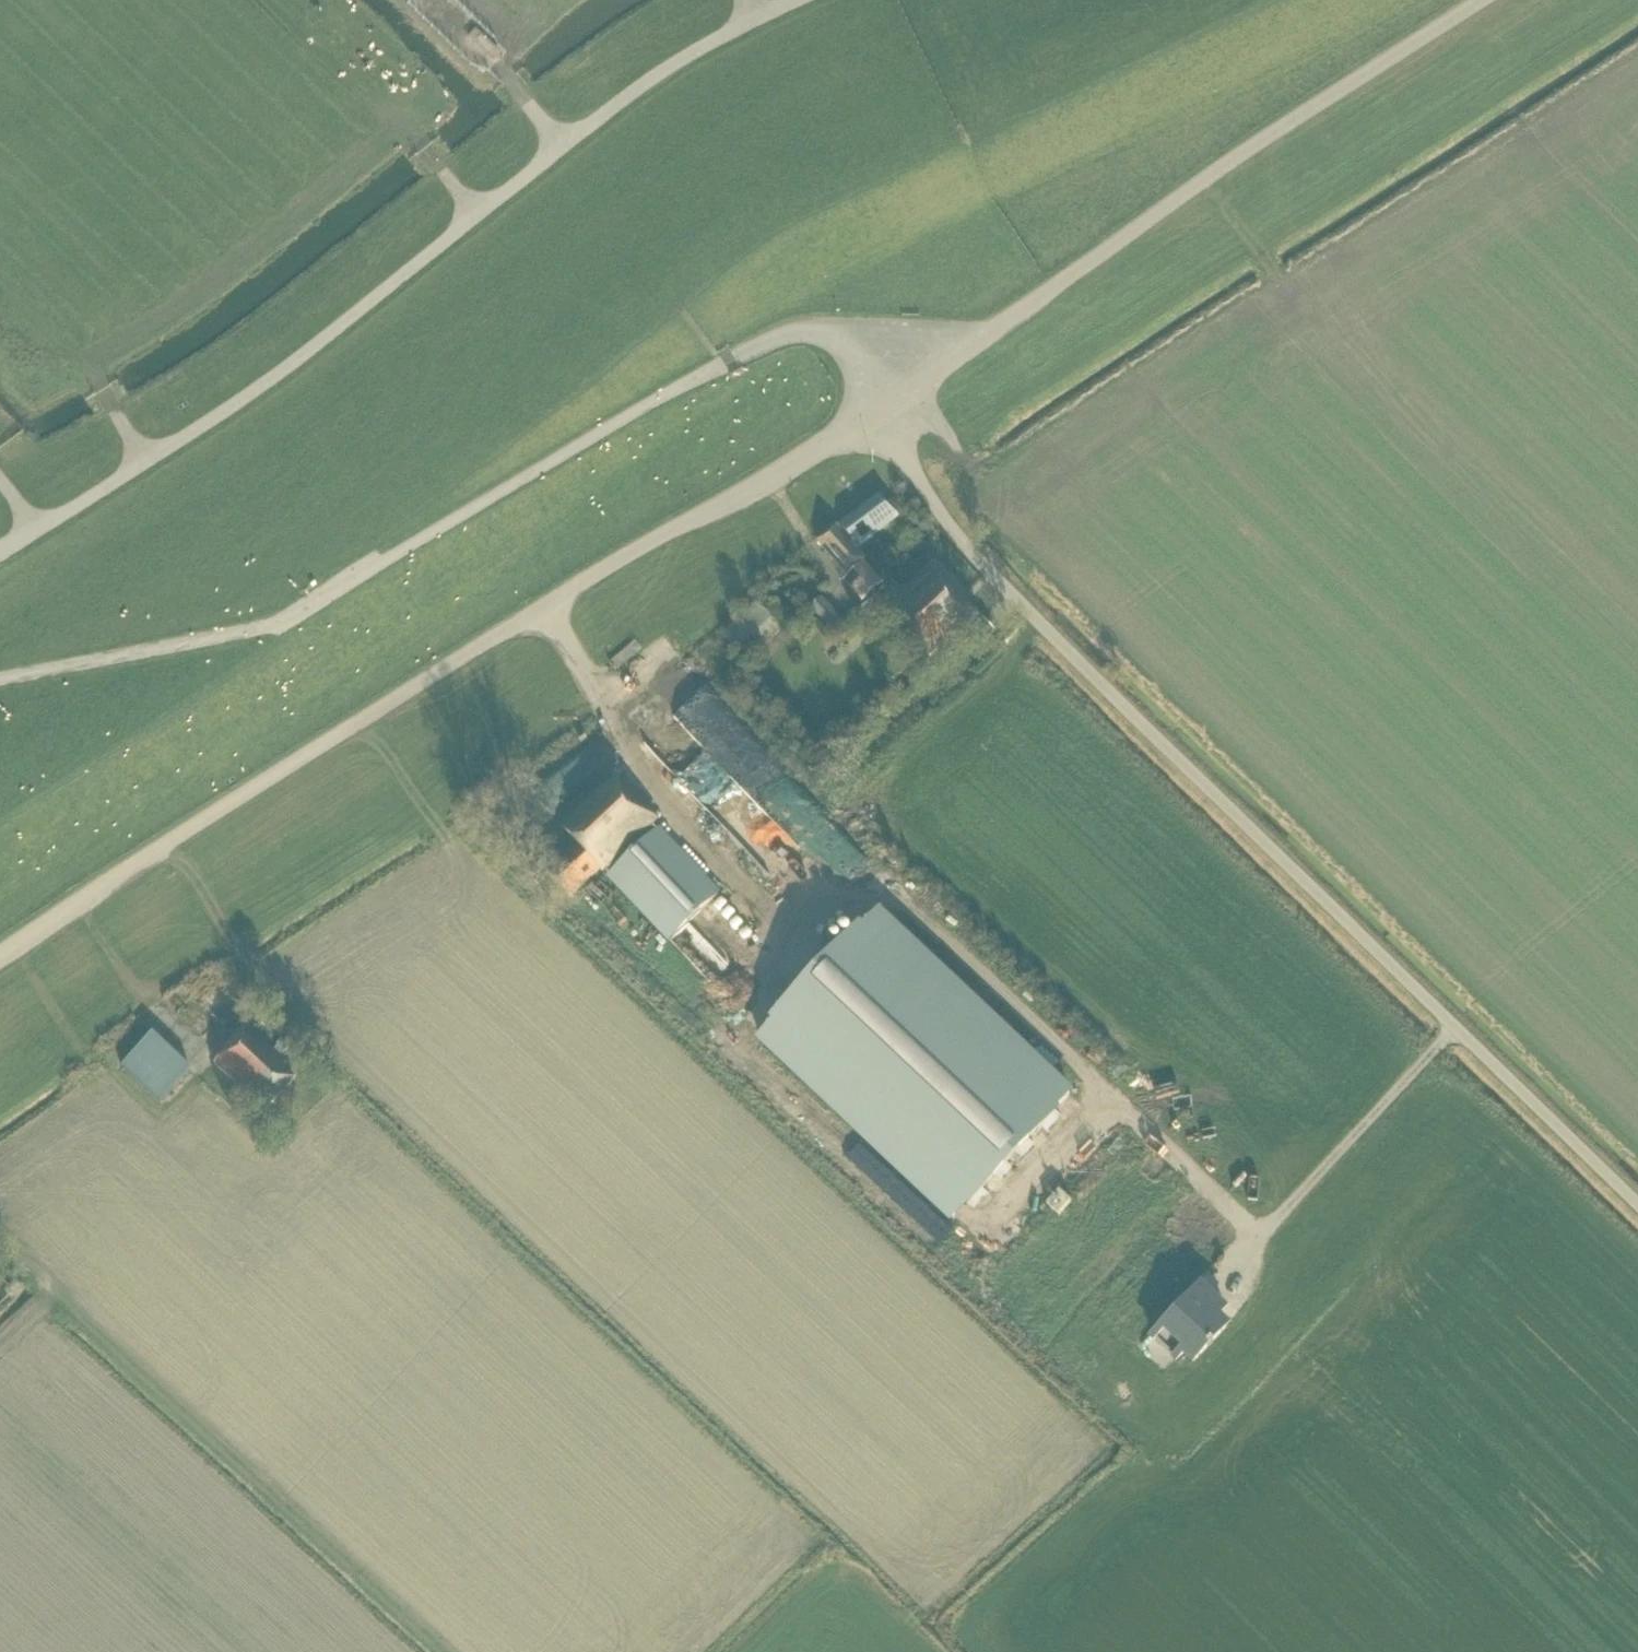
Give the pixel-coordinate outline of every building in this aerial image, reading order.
[(873,535),(898,517),(880,496),(838,527),(855,545),(872,533),(873,535)] [(863,603),(884,584),(865,563),(867,561),(836,528),(818,543),(849,577),(843,582),(863,603)] [(948,645),(978,617),(934,570),(904,597),(909,602),(890,619),(926,658),(945,641),(948,645)] [(739,675),(750,665),(748,663),(783,630),(757,604),(722,637),(732,647),(722,657),(739,675)] [(832,608),(820,619),(832,632),(844,621),(832,608)] [(794,617),(789,610),(782,617),(787,623),(794,617)] [(810,851),(676,704),(646,731),(776,873),(784,866),(788,870),(810,851)] [(632,794),(620,780),(565,830),(581,849),(551,876),(571,898),(602,870),(604,871),(607,868),(613,875),(612,876),(671,941),(720,896),(661,831),(659,832),(654,826),(660,820),(635,791),(632,794)] [(953,1220),(1069,1096),(877,915),(760,1039),(953,1220)] [(226,1051),(215,1064),(248,1094),(251,1091),(270,1108),(296,1079),(281,1065),(284,1061),(278,1056),(287,1046),(280,1039),(275,1044),(278,1047),(274,1052),(246,1026),(225,1049),(226,1051)] [(160,1104),(190,1072),(150,1035),(121,1067),(160,1104)] [(1212,1343),(1227,1327),(1217,1318),(1225,1310),(1201,1288),(1153,1340),(1154,1341),(1162,1333),(1183,1353),(1175,1361),(1176,1362),(1184,1354),(1193,1363),(1209,1347),(1213,1344),(1212,1343)]
